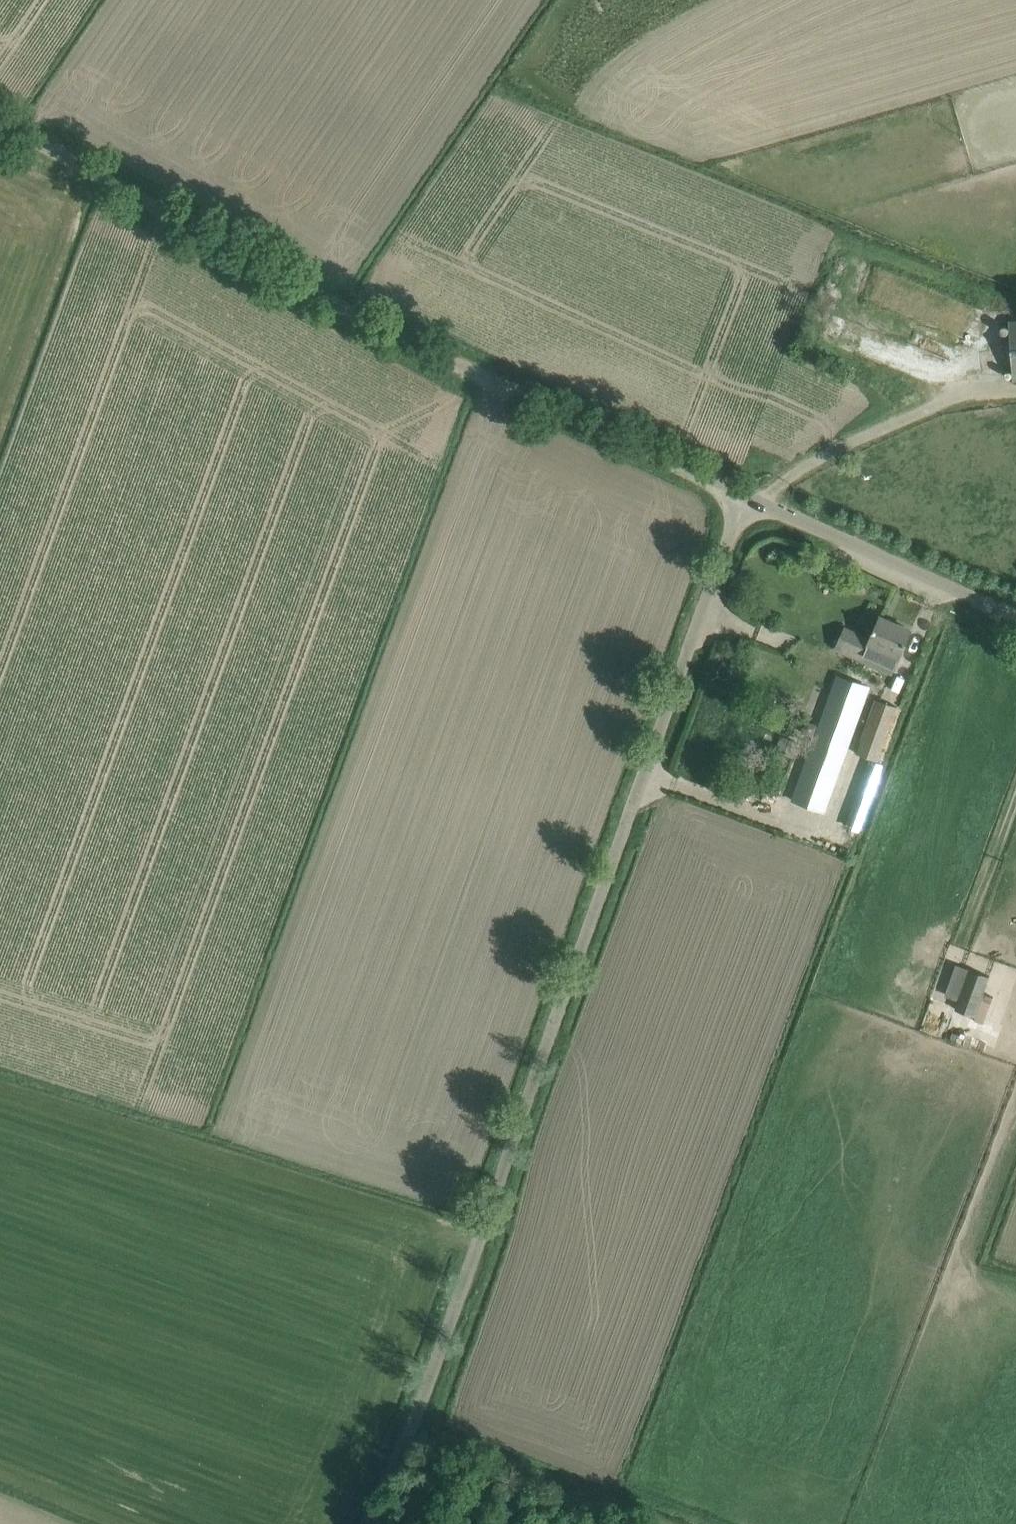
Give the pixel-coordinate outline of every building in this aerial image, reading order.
[(858,633),(850,654),(892,673),(900,656),(903,649),(911,631),(880,617),(869,641),(858,636),(859,634),(858,633)] [(838,676),(793,800),(812,807),(823,811),(868,687),(838,676)] [(876,700),(857,753),(877,761),(897,708),(876,700)] [(974,1017),(989,977),(969,969),(955,1010),(974,1017)]
